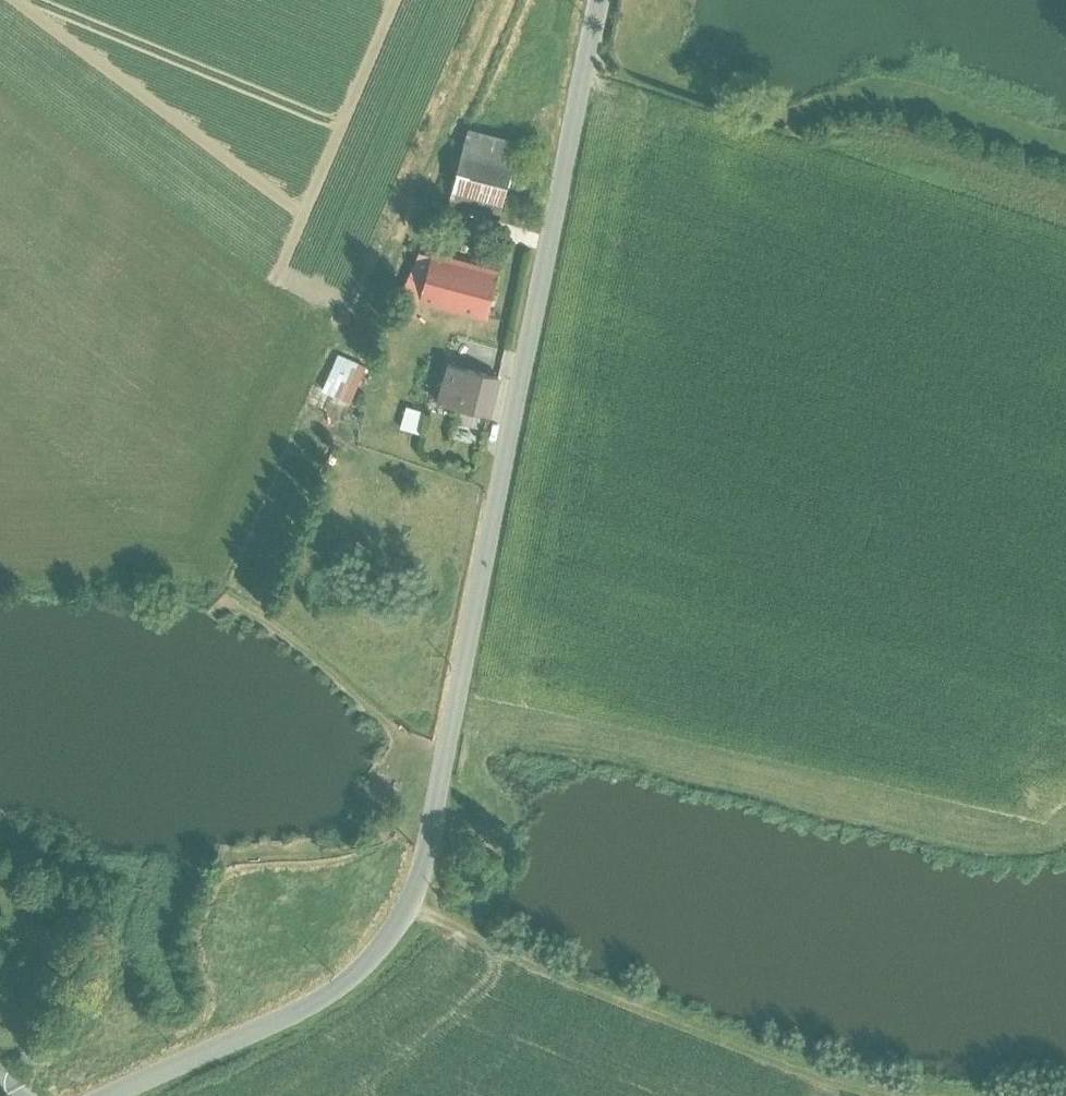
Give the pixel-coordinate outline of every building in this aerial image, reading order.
[(470,128),(448,208),(500,220),(521,142),(470,128)] [(419,252),(401,295),(488,317),(500,273),(419,252)] [(339,352),(322,389),(351,401),(360,380),(362,380),(368,366),(339,352)] [(449,363),(438,401),(462,407),(458,422),(477,427),(481,412),(490,414),(500,376),(449,363)] [(408,406),(401,428),(421,433),(427,411),(408,406)] [(37,1048),(25,1043),(19,1058),(31,1062),(37,1048)]
